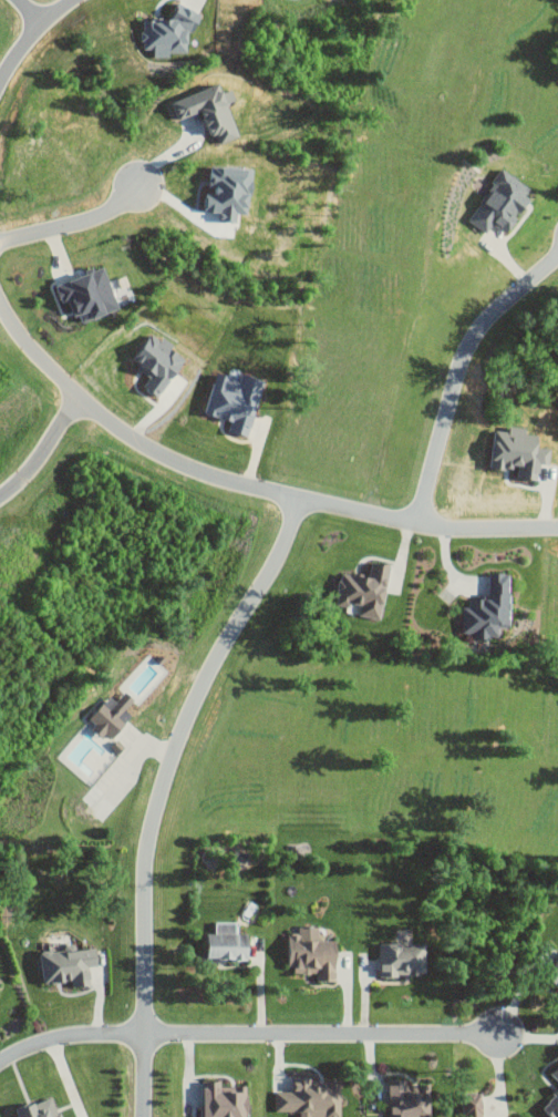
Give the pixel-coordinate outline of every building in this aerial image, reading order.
[(202,15),(178,2),(169,19),(144,19),(144,30),(144,31),(144,49),(154,49),(154,57),(169,57),(171,53),(189,53),(189,30),(194,30),(202,15)] [(239,136),(227,101),(220,83),(171,100),(178,119),(204,110),(216,144),(239,136)] [(468,220),(487,233),(494,224),(508,233),(518,218),(516,216),(534,190),(504,169),(468,220)] [(57,284),(63,303),(72,300),(79,322),(119,310),(106,268),(57,284)] [(492,466),(520,469),(519,478),(539,480),(540,464),(550,465),(552,448),(539,447),(540,435),(526,434),(527,428),(509,426),(508,432),(495,431),(492,466)] [(391,564),(371,561),(369,576),(341,572),(336,605),(351,608),(351,603),(361,604),(360,616),(382,620),(391,564)] [(511,573),(490,573),(490,599),(469,599),(469,607),(463,607),(462,633),(474,633),(474,638),(500,639),(500,627),(510,628),(511,573)] [(115,701),(110,696),(89,720),(111,741),(133,717),(126,710),(135,700),(125,691),(115,701)] [(249,958),(249,932),(236,932),(236,921),(216,920),(216,932),(209,932),(209,957),(249,958)] [(336,980),(339,939),(318,938),(319,926),(300,925),(300,934),(291,933),(289,970),(317,971),(317,979),(336,980)] [(44,982),(72,979),(72,986),(92,984),(90,966),(99,965),(97,946),(76,948),(76,941),(65,942),(66,948),(41,951),(44,982)] [(426,941),(379,941),(379,974),(427,974),(426,941)] [(341,1081),(310,1081),(310,1076),(293,1076),(293,1091),(275,1091),(275,1110),(298,1110),(298,1116),(341,1116),(341,1081)] [(407,1084),(407,1078),(389,1078),(389,1116),(431,1116),(431,1084),(407,1084)] [(247,1084),(221,1085),(221,1079),(201,1079),(202,1116),(248,1116),(247,1084)] [(540,1106),(549,1116),(554,1116),(557,1114),(557,1115),(557,1090),(540,1106)] [(482,1093),(461,1094),(463,1116),(483,1116),(482,1093)] [(53,1094),(12,1110),(15,1116),(62,1116),(53,1094)]
